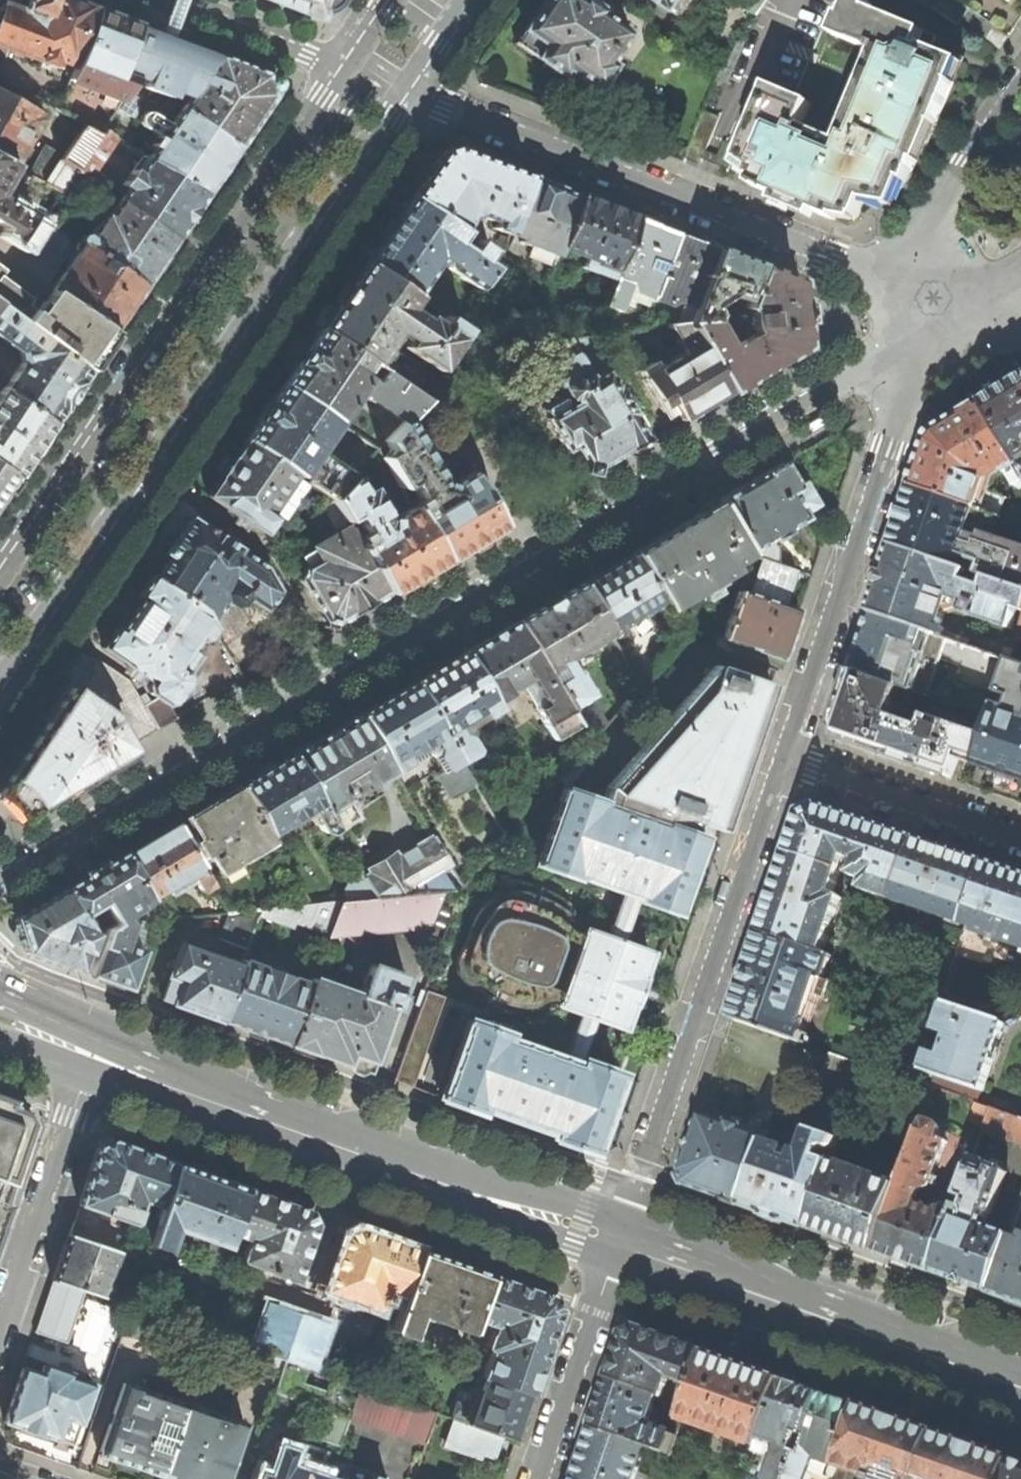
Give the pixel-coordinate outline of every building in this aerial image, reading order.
[(135,78),(119,72),(139,25),(73,0),(0,0),(0,56),(4,57),(7,49),(57,68),(59,62),(73,67),(57,110),(82,125),(100,135),(104,129),(114,113),(120,116),(122,113),(133,119),(140,108),(136,105),(141,97),(129,89),(135,78)] [(158,32),(171,37),(174,28),(182,6),(184,0),(170,0),(170,1),(161,23),(158,32)] [(317,19),(325,0),(268,0),(317,19)] [(607,90),(618,73),(612,69),(615,65),(611,61),(630,33),(602,13),(604,10),(589,0),(544,0),(537,10),(524,30),(525,30),(516,43),(537,57),(537,58),(562,75),(566,69),(598,91),(601,86),(607,90)] [(679,15),(681,12),(690,19),(703,0),(657,0),(679,15)] [(757,15),(768,0),(735,0),(757,15)] [(740,159),(759,167),(751,187),(798,206),(835,220),(840,209),(857,216),(856,217),(858,218),(869,191),(888,199),(897,178),(907,182),(907,183),(908,184),(917,161),(913,160),(920,142),(928,122),(936,125),(953,83),(945,80),(950,70),(954,60),(926,48),(929,38),(897,25),(898,21),(869,9),(871,3),(863,0),(851,0),(844,17),(840,16),(833,34),(876,52),(850,114),(859,118),(847,147),(802,128),(812,104),(771,87),(740,159)] [(956,0),(936,0),(932,6),(958,25),(969,9),(956,0)] [(119,72),(135,78),(145,85),(144,88),(173,97),(176,91),(190,96),(218,55),(171,37),(158,32),(139,25),(119,72)] [(278,79),(218,55),(190,96),(181,109),(237,147),(258,117),(279,86),(279,83),(278,79)] [(12,166),(40,116),(0,93),(0,159),(12,166)] [(223,169),(237,147),(181,109),(170,125),(151,113),(148,112),(145,112),(142,114),(141,115),(140,116),(139,119),(139,121),(139,123),(140,125),(141,127),(151,133),(144,143),(154,150),(147,159),(207,193),(223,169)] [(720,118),(705,112),(686,158),(701,164),(720,118)] [(82,125),(61,156),(59,159),(76,171),(86,178),(115,137),(104,129),(100,135),(82,125)] [(729,169),(738,147),(727,142),(718,164),(729,169)] [(427,172),(410,196),(459,230),(468,216),(477,213),(496,222),(493,228),(508,234),(530,177),(493,162),(455,147),(440,153),(427,172)] [(61,156),(45,148),(29,175),(61,193),(76,171),(59,159),(61,156)] [(191,216),(207,193),(147,159),(142,156),(122,186),(127,189),(119,201),(175,239),(191,216)] [(12,166),(0,159),(0,188),(12,166)] [(555,186),(530,177),(508,234),(518,237),(517,240),(556,256),(560,248),(579,196),(555,186)] [(389,227),(365,262),(414,295),(441,254),(445,257),(446,267),(477,289),(492,267),(483,261),(490,250),(475,240),(468,251),(455,243),(463,232),(459,230),(410,196),(389,227)] [(606,206),(579,196),(560,248),(596,262),(595,264),(614,272),(635,218),(606,206)] [(2,225),(0,229),(0,237),(22,251),(32,236),(37,229),(19,218),(22,212),(0,199),(0,224),(2,225)] [(161,261),(175,239),(119,201),(108,216),(104,213),(88,238),(85,235),(80,236),(79,239),(79,242),(143,286),(161,261)] [(128,308),(143,286),(79,242),(44,218),(37,229),(32,236),(58,254),(64,245),(74,252),(74,251),(78,253),(52,291),(112,331),(128,308)] [(656,225),(635,218),(614,272),(601,305),(615,311),(623,290),(649,299),(651,296),(675,233),(656,225)] [(696,241),(675,233),(651,296),(667,301),(668,298),(675,297),(682,300),(674,323),(686,322),(715,249),(696,241)] [(22,251),(0,237),(0,281),(22,251)] [(739,258),(715,249),(686,322),(711,321),(711,320),(713,312),(712,308),(710,308),(711,304),(728,294),(747,303),(760,266),(739,258)] [(112,331),(52,291),(36,277),(43,267),(22,251),(0,281),(0,307),(85,371),(100,350),(112,331)] [(311,322),(320,328),(371,363),(374,365),(397,332),(409,340),(404,347),(438,370),(465,330),(445,317),(440,325),(426,315),(423,319),(407,308),(415,296),(414,295),(365,262),(344,293),(334,307),(326,302),(311,322)] [(798,281),(760,266),(747,303),(744,308),(750,310),(749,314),(751,327),(756,332),(734,345),(731,341),(725,345),(711,321),(686,322),(726,391),(768,367),(803,346),(801,318),(798,281)] [(85,371),(0,307),(0,337),(20,352),(21,362),(2,390),(50,423),(69,395),(85,371)] [(702,406),(726,391),(686,322),(674,323),(667,325),(678,344),(655,358),(660,367),(656,370),(651,362),(637,371),(642,378),(641,378),(658,406),(668,400),(679,420),(702,406)] [(301,356),(282,384),(336,420),(358,388),(405,420),(425,400),(382,370),(375,382),(363,374),(371,363),(320,328),(301,356)] [(617,457),(647,439),(605,368),(592,376),(590,372),(588,371),(579,354),(593,347),(587,337),(524,345),(543,376),(551,372),(560,387),(563,388),(569,397),(572,398),(575,403),(569,406),(565,398),(561,398),(544,408),(543,412),(567,451),(574,447),(590,473),(617,457)] [(985,404),(1020,466),(1020,383),(985,404)] [(264,410),(244,440),(294,473),(297,475),(305,464),(315,471),(307,482),(331,498),(351,477),(314,452),(336,420),(282,384),(264,410)] [(50,423),(2,390),(1,389),(0,390),(0,467),(14,476),(34,446),(50,423)] [(455,450),(492,429),(477,401),(440,423),(455,450)] [(913,488),(977,510),(1002,518),(1008,498),(991,492),(995,478),(1006,472),(1008,476),(1020,469),(1020,467),(1020,466),(985,404),(959,419),(931,436),(913,488)] [(831,420),(827,413),(808,424),(813,431),(826,423),(831,420)] [(475,541),(500,526),(468,472),(449,484),(441,483),(418,442),(416,443),(404,422),(386,441),(393,452),(384,457),(402,487),(410,483),(422,505),(415,509),(444,560),(475,541)] [(207,494),(262,532),(272,517),(266,513),(294,473),(244,440),(232,458),(224,453),(218,462),(212,470),(220,475),(207,494)] [(782,463),(717,502),(747,551),(750,555),(762,560),(776,564),(777,548),(769,537),(773,535),(774,538),(781,534),(787,530),(786,528),(805,516),(802,510),(816,501),(805,481),(797,486),(782,463)] [(14,476),(0,467),(0,496),(14,476)] [(415,577),(444,560),(415,509),(414,508),(394,519),(385,518),(370,490),(361,494),(351,476),(351,477),(331,498),(344,521),(353,516),(366,538),(365,539),(361,532),(353,536),(387,593),(415,577)] [(893,547),(954,567),(957,558),(982,567),(979,576),(988,579),(1020,591),(1020,550),(985,538),(983,542),(969,538),(970,530),(977,510),(913,488),(904,515),(893,547)] [(372,603),(387,593),(353,536),(344,521),(331,498),(312,517),(319,530),(332,522),(338,532),(313,547),(319,558),(303,567),(301,578),(329,628),(352,614),(352,615),(361,610),(372,603)] [(674,527),(631,553),(661,602),(665,608),(696,589),(702,600),(717,592),(710,580),(730,569),(727,564),(747,551),(717,502),(674,527)] [(145,571),(152,576),(202,610),(214,630),(222,644),(252,626),(238,604),(240,603),(245,596),(264,609),(278,590),(264,568),(238,550),(238,549),(220,536),(219,537),(191,518),(173,545),(168,552),(161,547),(145,571)] [(870,613),(945,639),(948,631),(940,629),(949,605),(956,601),(964,603),(962,608),(966,615),(1011,630),(1018,611),(1020,612),(1020,591),(988,579),(985,588),(967,582),(970,573),(954,567),(893,547),(885,569),(881,579),(877,591),(878,591),(870,613)] [(606,568),(580,583),(609,633),(626,623),(633,634),(645,627),(638,615),(661,602),(631,553),(606,568)] [(795,571),(776,564),(762,560),(750,595),(740,592),(723,639),(781,659),(786,643),(797,611),(783,606),(795,571)] [(114,630),(103,647),(128,663),(150,677),(153,678),(148,685),(150,692),(157,697),(142,705),(157,730),(176,719),(174,702),(188,681),(187,674),(201,653),(191,647),(198,637),(201,639),(214,630),(202,610),(152,576),(139,594),(130,588),(118,607),(106,624),(114,630)] [(546,603),(515,622),(566,707),(589,694),(574,669),(591,660),(584,648),(609,633),(580,583),(546,603)] [(861,641),(851,670),(899,687),(927,696),(947,639),(945,639),(870,613),(861,641)] [(492,636),(463,653),(493,702),(507,693),(506,690),(527,677),(542,702),(534,706),(553,738),(576,725),(566,707),(515,622),(492,636)] [(440,666),(412,683),(459,761),(472,752),(474,747),(467,736),(461,734),(460,735),(454,725),(481,709),(484,715),(496,707),(493,702),(463,653),(440,666)] [(17,814),(157,730),(142,705),(127,680),(96,658),(73,690),(69,688),(47,720),(0,789),(0,796),(3,798),(9,803),(13,808),(17,814)] [(1009,710),(1007,714),(1020,719),(1020,665),(1012,662),(1001,693),(1000,696),(1012,700),(1009,710)] [(960,753),(979,759),(986,737),(926,716),(922,728),(889,716),(899,687),(851,670),(832,726),(838,740),(891,758),(951,778),(960,753)] [(949,704),(993,718),(997,705),(1000,696),(1001,693),(958,678),(949,704)] [(387,698),(360,714),(392,769),(405,761),(402,757),(432,739),(438,748),(436,749),(436,755),(442,766),(436,770),(452,797),(473,784),(459,761),(412,683),(387,698)] [(1009,710),(997,705),(993,718),(986,737),(979,759),(977,765),(1000,773),(997,781),(1007,785),(1016,788),(1018,779),(1020,780),(1020,719),(1007,714),(1009,710)] [(326,734),(291,755),(334,829),(336,828),(336,829),(357,816),(345,796),(350,794),(351,796),(354,797),(367,790),(368,786),(366,784),(392,769),(360,714),(326,734)] [(267,769),(239,786),(268,834),(308,810),(320,830),(328,833),(334,829),(291,755),(267,769)] [(212,802),(187,817),(200,840),(197,842),(206,856),(209,854),(220,873),(273,843),(268,834),(239,786),(212,802)] [(703,836),(692,832),(602,801),(563,787),(535,865),(574,879),(575,876),(622,893),(606,938),(584,929),(558,1005),(579,1012),(563,1060),(503,1039),(505,1034),(468,1021),(440,1098),(477,1111),(479,1106),(520,1121),(555,1133),(553,1138),(590,1151),(618,1074),(577,1060),(593,1017),(623,1028),(636,990),(649,953),(619,942),(635,898),(637,899),(637,901),(675,915),(703,836)] [(797,829),(789,852),(842,871),(846,857),(856,860),(850,875),(865,880),(862,890),(896,902),(917,840),(884,829),(816,806),(802,813),(797,829)] [(150,839),(123,854),(149,897),(178,879),(184,879),(190,875),(200,892),(211,885),(175,824),(150,839)] [(372,871),(363,877),(376,898),(440,892),(440,890),(452,889),(440,869),(449,864),(432,836),(397,856),(395,853),(370,868),(372,871)] [(963,856),(917,840),(896,902),(965,925),(986,863),(963,856)] [(776,890),(761,933),(823,954),(843,897),(834,894),(842,871),(789,852),(776,890)] [(108,981),(127,987),(141,950),(123,943),(129,926),(123,916),(150,900),(149,897),(123,854),(96,871),(65,889),(80,914),(81,914),(102,901),(115,923),(105,929),(89,974),(108,981)] [(986,863),(965,925),(976,929),(978,933),(1020,948),(1020,876),(986,863)] [(345,891),(346,901),(376,898),(363,877),(359,871),(353,875),(345,891)] [(55,962),(79,971),(86,952),(86,953),(93,934),(81,914),(80,914),(65,889),(14,920),(25,951),(55,962)] [(346,901),(340,902),(329,930),(439,921),(440,892),(376,898),(346,901)] [(340,902),(263,910),(328,933),(329,930),(340,902)] [(218,938),(246,951),(262,910),(228,913),(218,938)] [(506,978),(534,986),(540,986),(544,985),(547,982),(549,978),(559,951),(560,943),(558,938),(553,933),(540,927),(520,920),(507,918),(500,918),(494,919),(488,923),(483,931),(479,945),(477,952),(478,957),(482,964),(489,969),(506,978)] [(747,977),(732,1018),(802,1042),(832,957),(823,954),(761,933),(747,977)] [(189,1009),(221,1020),(241,964),(180,943),(160,999),(189,1009)] [(255,1032),(288,1044),(310,983),(242,960),(241,964),(221,1020),(255,1032)] [(331,1059),(368,1073),(382,1031),(385,1030),(387,1022),(386,1019),(390,1007),(395,1009),(399,995),(398,995),(405,976),(369,963),(359,993),(312,977),(310,983),(288,1044),(331,1059)] [(444,997),(426,990),(393,1080),(412,1087),(444,997)] [(932,1087),(974,1102),(978,1104),(1005,1023),(980,1014),(948,1004),(939,1031),(952,1035),(944,1058),(931,1054),(926,1071),(936,1074),(932,1087)] [(831,1052),(820,1085),(855,1097),(866,1065),(831,1052)] [(0,1102),(0,1216),(18,1163),(31,1124),(25,1111),(1,1102),(0,1102)] [(968,1119),(984,1125),(990,1108),(978,1104),(974,1102),(968,1119)] [(1020,1141),(1020,1118),(990,1108),(984,1125),(983,1128),(1020,1141)] [(687,1185),(742,1205),(765,1141),(767,1136),(744,1128),(745,1125),(728,1119),(727,1122),(700,1113),(689,1146),(680,1172),(687,1185)] [(908,1263),(933,1272),(954,1214),(954,1212),(941,1208),(943,1203),(930,1199),(928,1205),(915,1201),(919,1190),(929,1185),(945,1140),(936,1136),(939,1128),(937,1124),(922,1118),(904,1170),(875,1251),(908,1263)] [(780,1218),(809,1228),(832,1161),(840,1139),(812,1129),(803,1153),(798,1152),(796,1153),(794,1160),(784,1157),(786,1151),(786,1148),(765,1141),(742,1205),(780,1218)] [(111,1141),(98,1148),(89,1171),(78,1205),(132,1223),(135,1222),(138,1210),(138,1209),(141,1200),(159,1207),(162,1200),(164,1191),(174,1163),(111,1141)] [(966,1284),(991,1293),(1010,1236),(1011,1234),(985,1225),(988,1215),(991,1214),(1006,1171),(1005,1168),(974,1157),(960,1196),(968,1199),(965,1208),(968,1213),(966,1218),(954,1214),(933,1272),(966,1284)] [(848,1242),(875,1251),(904,1170),(868,1158),(863,1172),(832,1161),(809,1228),(848,1242)] [(209,1176),(174,1163),(164,1191),(170,1193),(167,1201),(162,1200),(159,1207),(146,1244),(164,1250),(174,1222),(194,1229),(192,1234),(224,1246),(229,1233),(245,1188),(209,1176)] [(283,1202),(245,1188),(229,1233),(248,1240),(245,1247),(243,1248),(239,1259),(241,1261),(294,1280),(314,1224),(308,1210),(283,1202)] [(73,1221),(68,1235),(116,1252),(121,1238),(73,1221)] [(383,1237),(355,1227),(342,1234),(322,1290),(375,1309),(379,1307),(382,1297),(381,1295),(384,1287),(403,1294),(405,1286),(409,1277),(418,1250),(383,1237)] [(61,1255),(52,1280),(84,1291),(102,1297),(113,1264),(114,1265),(118,1252),(116,1252),(68,1235),(61,1255)] [(1010,1236),(991,1293),(1020,1303),(1020,1240),(1010,1236)] [(456,1263),(418,1250),(409,1277),(415,1279),(412,1288),(405,1286),(403,1294),(390,1330),(409,1336),(419,1308),(439,1314),(437,1319),(469,1331),(474,1318),(489,1274),(456,1263)] [(522,1286),(489,1274),(474,1318),(493,1325),(490,1333),(489,1334),(485,1345),(486,1347),(491,1349),(480,1378),(530,1395),(548,1341),(559,1311),(552,1297),(522,1286)] [(34,1332),(66,1343),(84,1291),(52,1280),(34,1332)] [(267,1323),(257,1350),(282,1359),(298,1313),(267,1302),(261,1321),(267,1323)] [(123,1332),(156,1343),(164,1318),(132,1307),(123,1332)] [(328,1323),(298,1313),(282,1359),(283,1360),(306,1368),(316,1341),(322,1343),(328,1323)] [(618,1353),(610,1378),(658,1395),(663,1397),(668,1378),(693,1386),(705,1351),(666,1337),(638,1327),(625,1334),(618,1353)] [(241,1374),(274,1385),(283,1360),(282,1359),(257,1350),(250,1348),(241,1374)] [(743,1365),(705,1351),(693,1386),(681,1420),(697,1425),(699,1419),(744,1434),(742,1441),(758,1446),(781,1378),(743,1365)] [(29,1431),(71,1445),(91,1385),(67,1377),(68,1373),(25,1359),(4,1422),(29,1431)] [(339,1443),(348,1417),(359,1386),(306,1368),(283,1360),(274,1385),(272,1392),(323,1410),(314,1435),(339,1443)] [(528,1400),(530,1395),(480,1378),(479,1378),(475,1390),(476,1391),(470,1408),(456,1403),(451,1418),(454,1419),(483,1429),(502,1436),(514,1440),(528,1400)] [(601,1401),(592,1428),(647,1446),(669,1454),(676,1435),(647,1425),(658,1395),(610,1378),(601,1401)] [(781,1378),(758,1446),(756,1452),(773,1458),(767,1477),(767,1478),(789,1478),(799,1451),(794,1449),(800,1434),(804,1435),(819,1392),(800,1385),(781,1378)] [(147,1471),(159,1475),(183,1403),(168,1398),(168,1399),(138,1389),(139,1388),(122,1382),(121,1386),(122,1386),(114,1408),(107,1429),(100,1450),(99,1449),(97,1454),(115,1461),(115,1460),(129,1464),(147,1470),(147,1471)] [(348,1417),(425,1443),(435,1413),(359,1386),(348,1417)] [(819,1392),(804,1435),(809,1437),(803,1453),(799,1451),(789,1478),(811,1478),(814,1472),(831,1478),(832,1478),(836,1469),(858,1405),(840,1399),(819,1392)] [(243,1426),(244,1426),(244,1424),(227,1418),(227,1419),(197,1409),(197,1408),(183,1403),(159,1475),(171,1478),(172,1478),(225,1478),(243,1426)] [(858,1405),(836,1469),(862,1478),(918,1478),(934,1432),(895,1418),(858,1405)] [(475,1452),(483,1429),(454,1419),(445,1444),(475,1454),(475,1452)] [(575,1478),(636,1478),(647,1446),(592,1428),(581,1462),(575,1478)] [(502,1436),(483,1429),(475,1452),(494,1459),(502,1436)] [(934,1432),(918,1478),(1005,1478),(1012,1459),(975,1446),(934,1432)] [(329,1473),(316,1468),(321,1453),(300,1446),(298,1452),(294,1451),(294,1450),(279,1445),(272,1463),(273,1464),(270,1473),(259,1469),(255,1478),(327,1478),(329,1473)] [(1012,1459),(1005,1478),(1020,1478),(1020,1463),(1012,1459)] [(369,1472),(347,1465),(343,1477),(329,1473),(327,1478),(367,1478),(369,1472)]
